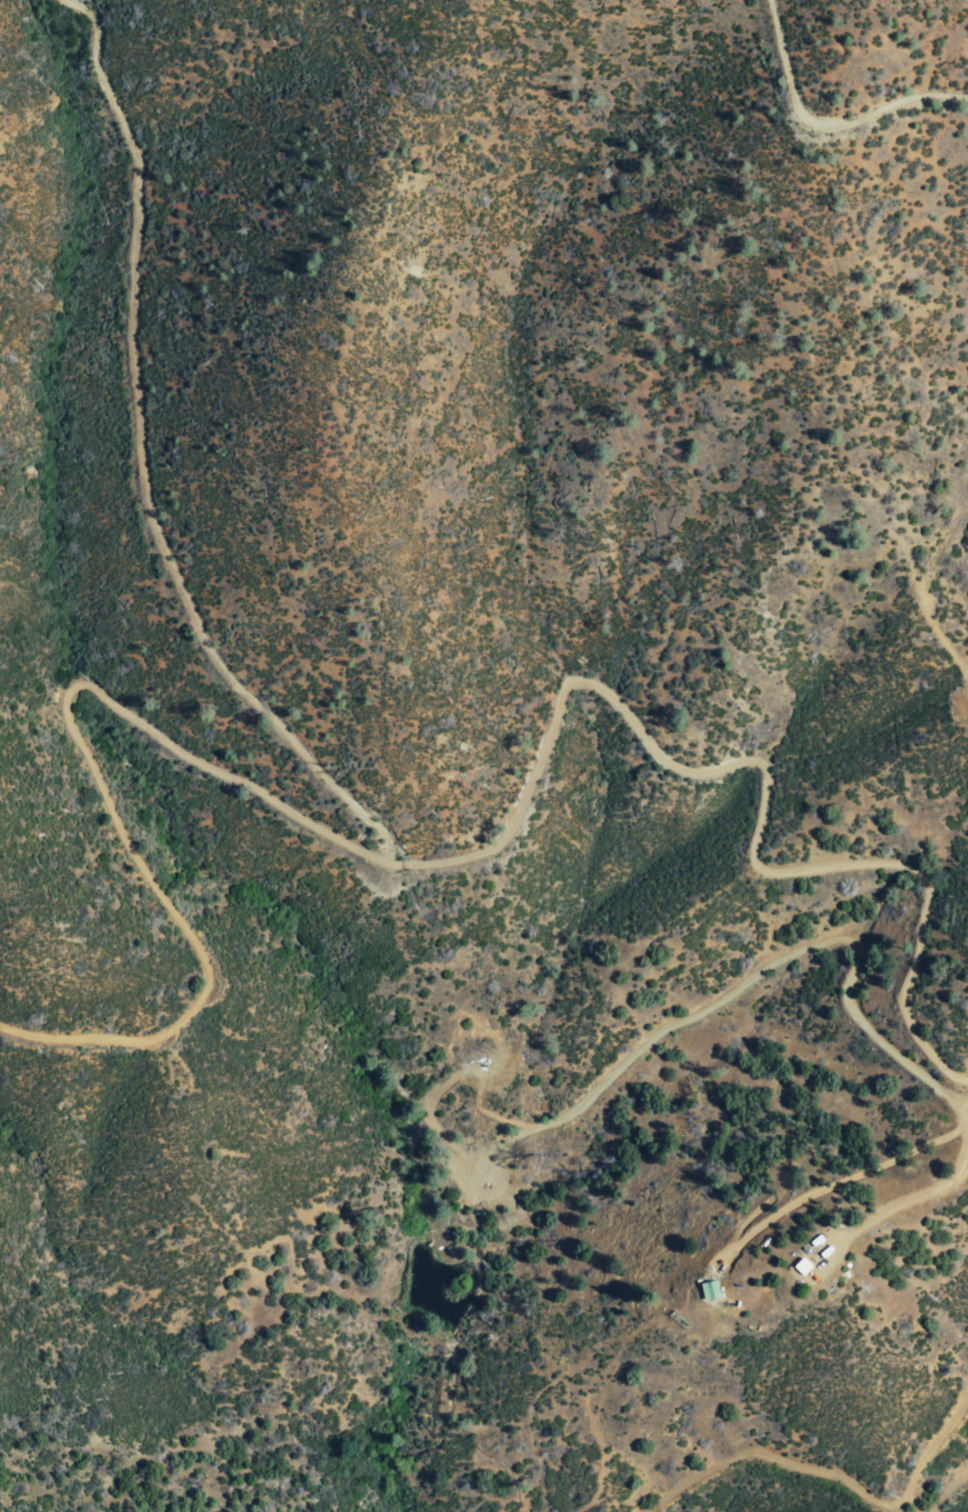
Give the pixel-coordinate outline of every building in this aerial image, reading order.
[(446,1250),(453,1259),(459,1254),(453,1245),(446,1250)] [(803,1274),(810,1268),(802,1260),(795,1266),(803,1274)] [(716,1280),(700,1283),(703,1301),(720,1298),(716,1280)]
